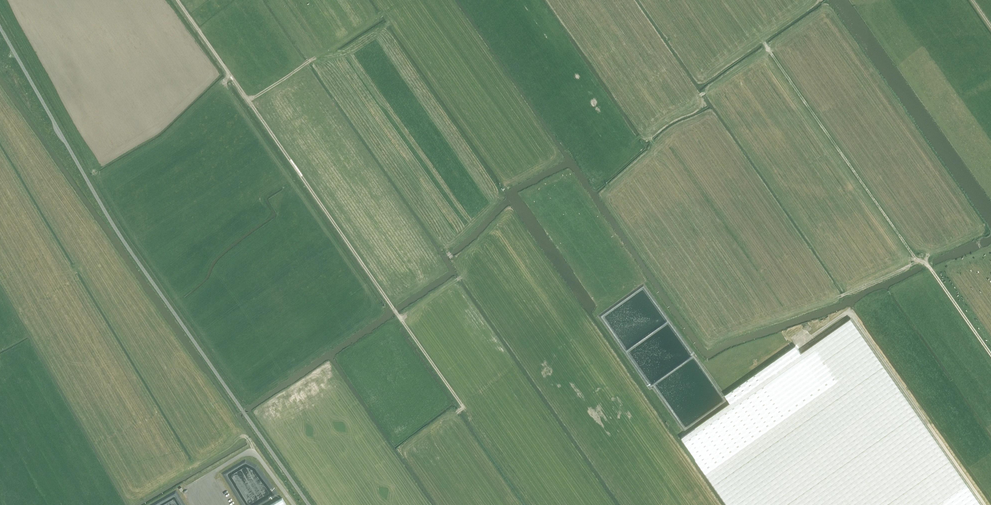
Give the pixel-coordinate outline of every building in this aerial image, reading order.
[(851,318),(801,353),(796,345),(791,348),(725,395),(730,402),(685,434),(681,437),(729,504),(982,504),(851,318)]
